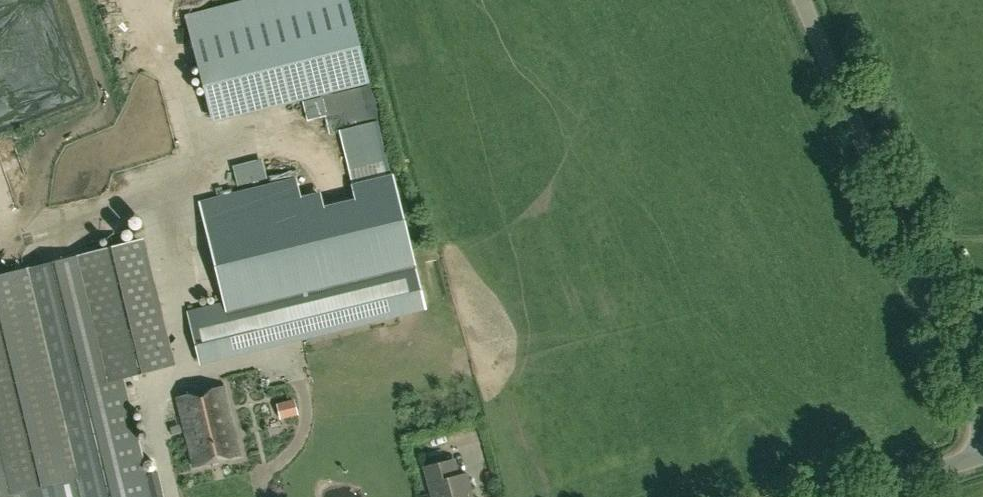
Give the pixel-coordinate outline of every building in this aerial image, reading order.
[(214,120),(369,81),(349,0),(254,0),(188,17),(214,120)] [(237,159),(243,180),(271,173),(265,151),(237,159)] [(228,308),(190,317),(201,361),(423,308),(393,183),(355,192),(360,211),(325,219),(320,200),(302,204),(297,185),(204,207),(228,308)] [(127,215),(140,212),(137,198),(124,201),(127,215)] [(124,379),(173,364),(141,240),(79,256),(15,272),(0,275),(0,496),(153,496),(124,379)] [(224,385),(177,396),(195,469),(242,458),(224,385)] [(467,475),(459,477),(455,461),(426,468),(433,496),(472,496),(467,475)]
